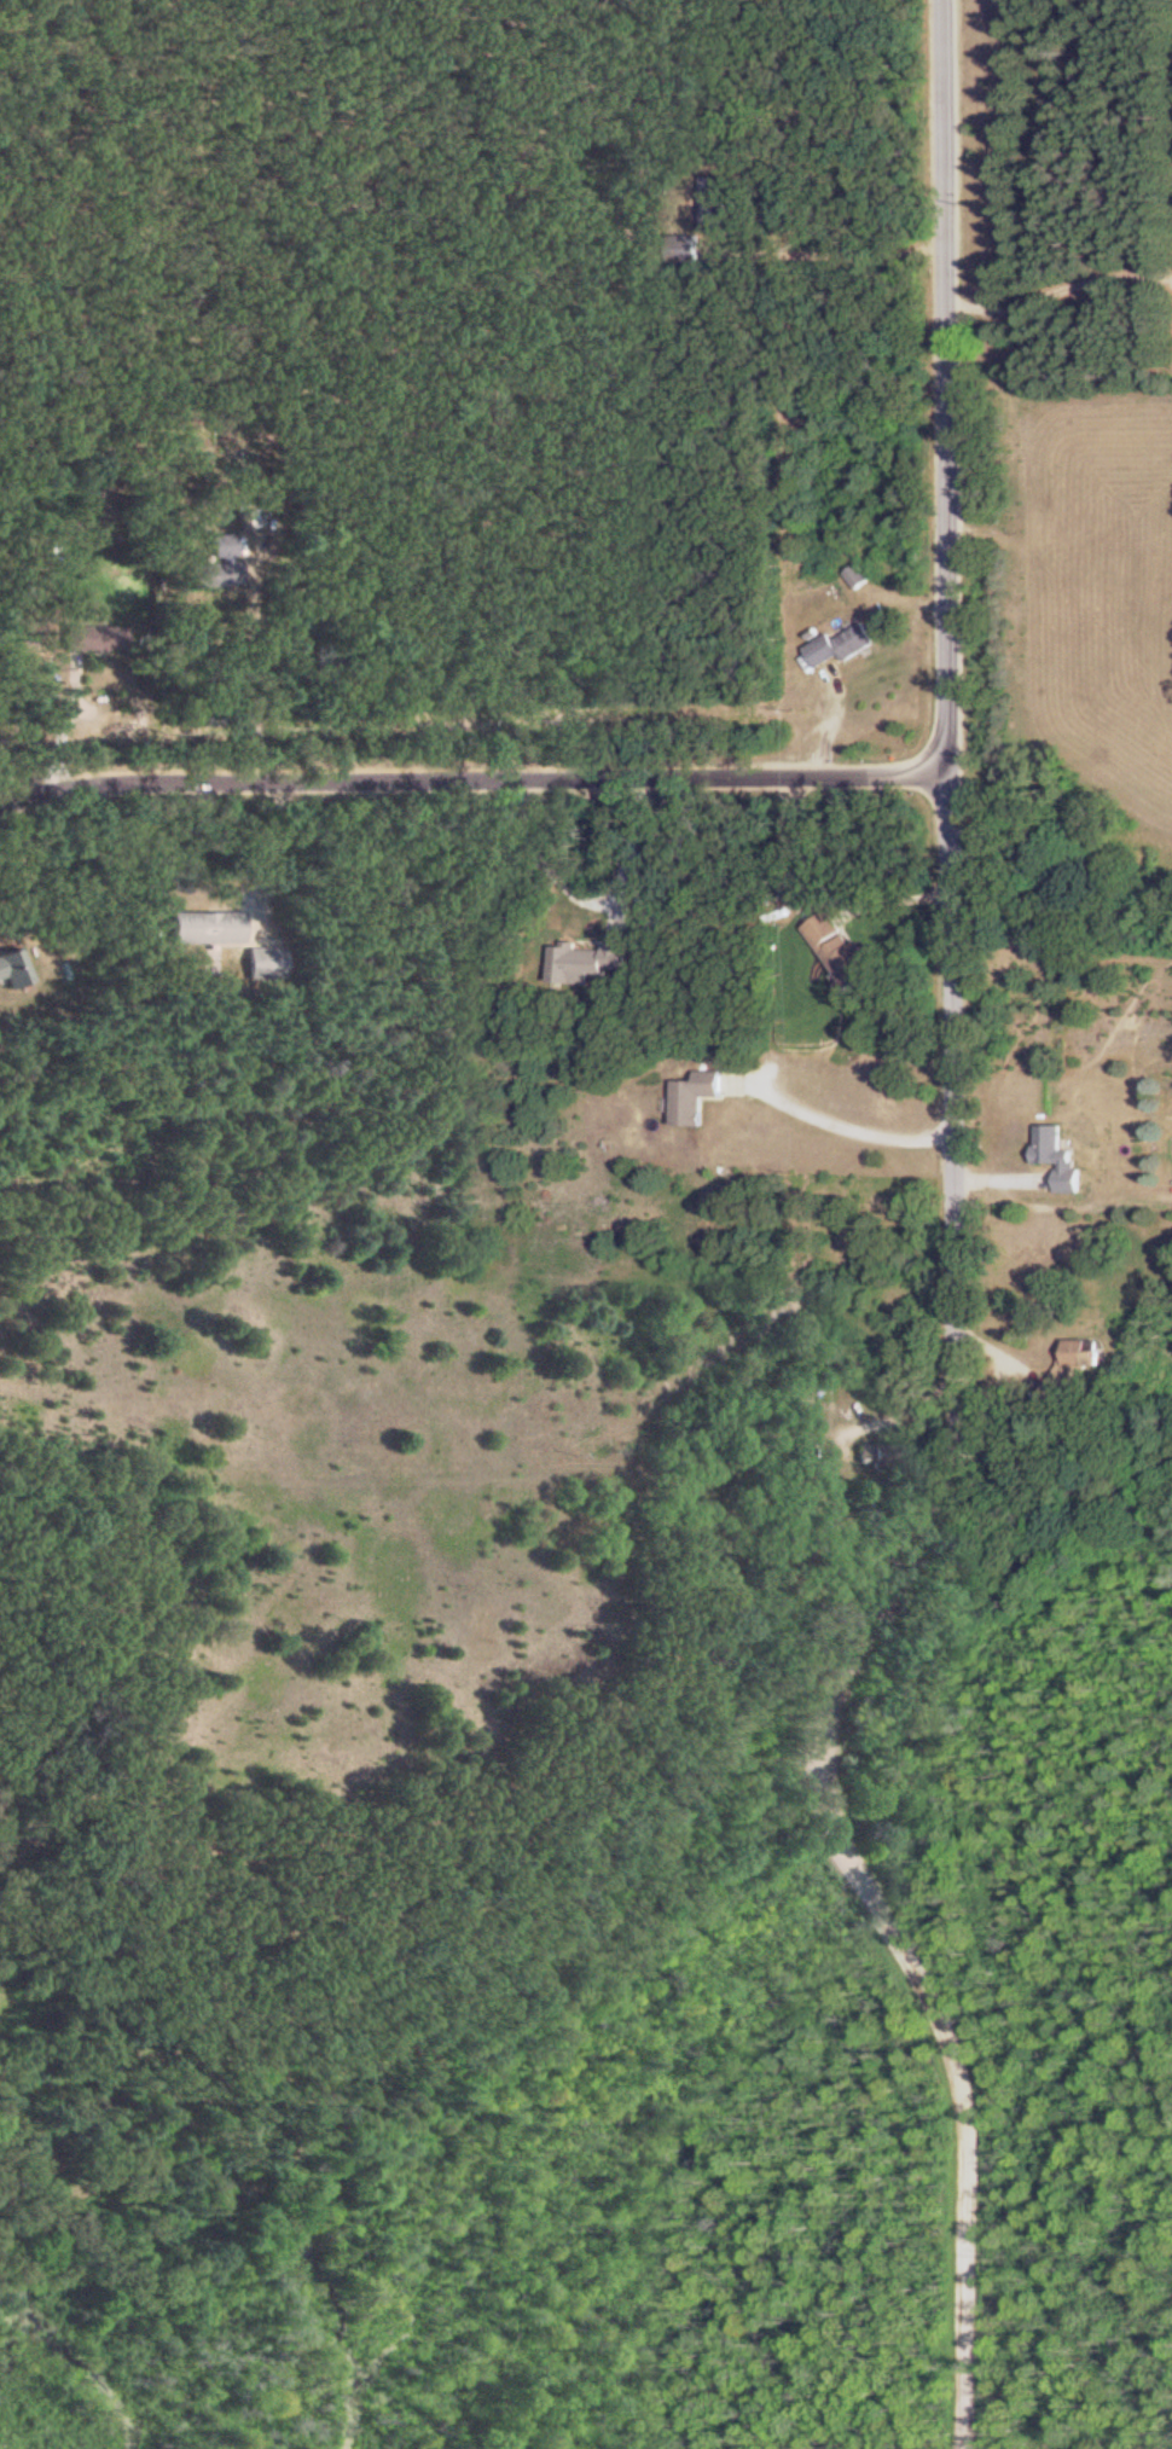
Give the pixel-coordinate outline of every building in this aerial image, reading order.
[(673,260),(702,259),(702,234),(673,234),(673,260)] [(193,586),(241,583),(238,531),(212,533),(214,561),(192,562),(193,586)] [(852,571),(861,586),(867,583),(859,567),(852,571)] [(836,631),(811,647),(823,666),(847,650),(852,658),(881,640),(868,620),(841,638),(836,631)] [(127,649),(127,624),(65,624),(65,649),(127,649)] [(841,907),(813,925),(857,990),(884,972),(841,907)] [(170,910),(170,941),(243,941),(243,910),(170,910)] [(560,982),(616,981),(616,967),(638,967),(638,943),(613,943),(613,948),(587,948),(587,943),(560,944),(560,982)] [(247,946),(247,978),(284,978),(284,946),(247,946)] [(12,949),(0,953),(0,976),(2,976),(6,988),(23,983),(12,949)] [(678,1079),(677,1125),(709,1125),(709,1094),(728,1094),(728,1069),(701,1069),(701,1079),(678,1079)] [(1081,1193),(1082,1151),(1064,1151),(1065,1125),(1039,1125),(1039,1162),(1058,1162),(1057,1192),(1081,1193)] [(1064,1367),(1100,1367),(1100,1351),(1091,1351),(1091,1341),(1064,1341),(1064,1367)] [(893,1446),(855,1446),(855,1464),(893,1464),(893,1446)]
